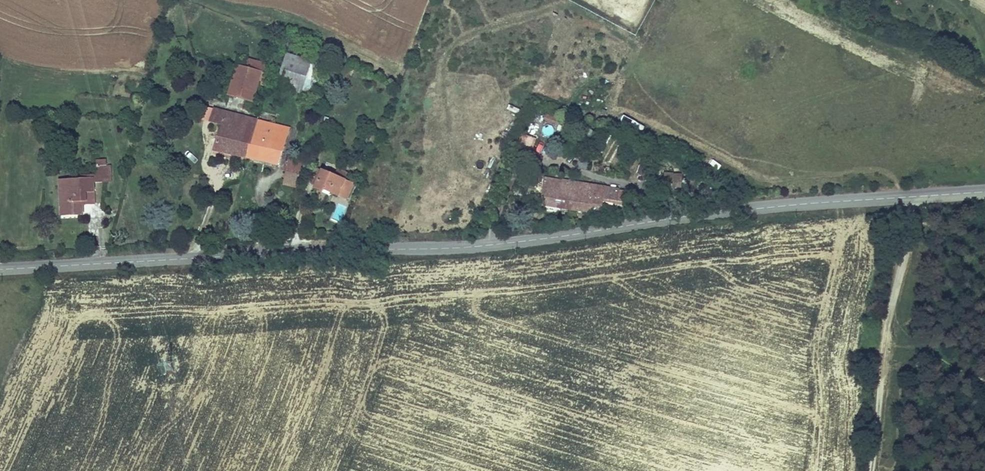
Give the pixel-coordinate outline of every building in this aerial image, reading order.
[(301,95),(313,56),(287,48),(275,87),(301,95)] [(265,82),(270,65),(238,56),(226,97),(253,104),(259,81),(265,82)] [(208,122),(213,109),(204,107),(201,120),(208,122)] [(246,160),(257,119),(213,108),(213,109),(208,122),(208,123),(220,127),(211,152),(246,160)] [(545,115),(543,120),(558,126),(560,120),(545,115)] [(278,166),(290,127),(257,119),(246,160),(278,166)] [(536,139),(521,135),(519,145),(533,149),(536,139)] [(297,189),(302,162),(288,158),(283,185),(297,189)] [(112,166),(108,166),(107,160),(96,160),(97,175),(84,175),(84,179),(95,179),(95,183),(112,183),(112,166)] [(334,176),(345,180),(347,173),(337,169),(334,176)] [(334,176),(320,170),(312,190),(322,195),(323,192),(338,198),(339,197),(346,180),(345,180),(334,176)] [(591,184),(544,177),(540,207),(586,214),(591,184)] [(84,179),(58,180),(60,218),(85,217),(84,206),(96,205),(95,183),(95,179),(84,179)] [(355,184),(346,180),(339,197),(348,201),(355,184)] [(606,186),(591,184),(586,214),(601,216),(603,202),(606,188),(606,186)] [(626,191),(606,188),(603,202),(623,206),(626,191)]
